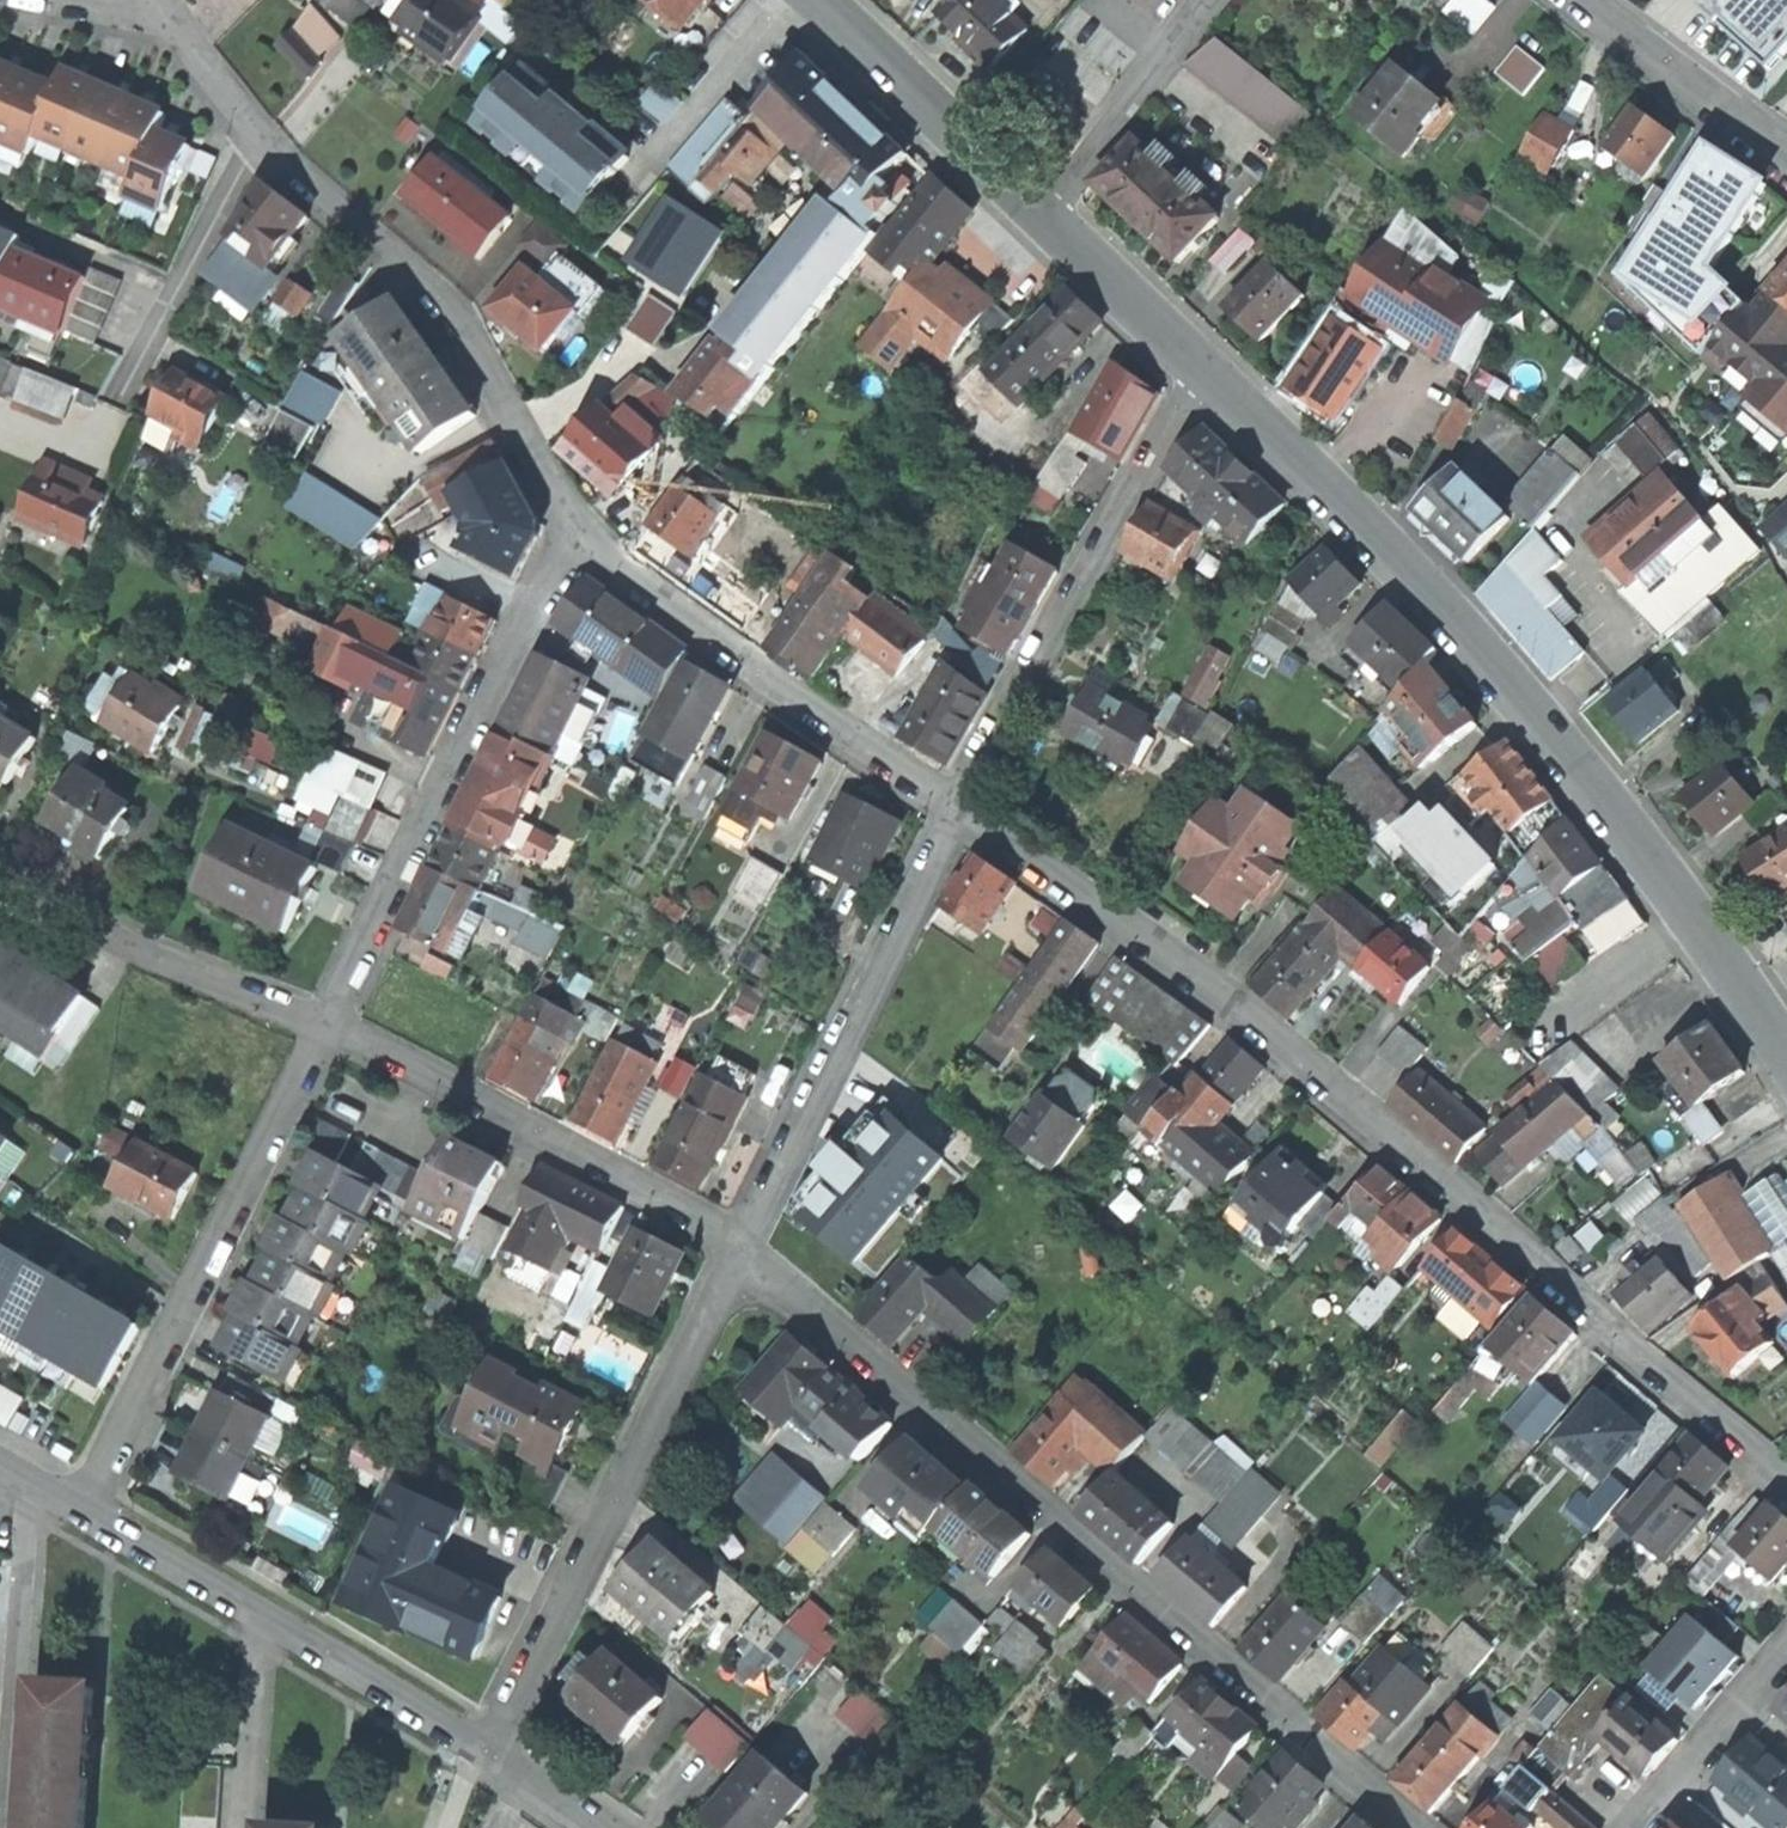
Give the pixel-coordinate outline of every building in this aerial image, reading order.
[(356,26),(379,0),(325,0),(356,26)] [(395,24),(451,61),(481,18),(454,0),(411,0),(395,24)] [(481,18),(492,2),(489,0),(454,0),(481,18)] [(508,10),(517,0),(496,0),(508,10)] [(684,30),(709,0),(648,0),(684,30)] [(995,0),(959,0),(955,4),(942,18),(961,36),(957,41),(991,73),(1029,33),(995,0)] [(1445,13),(1460,25),(1480,0),(1457,0),(1445,13)] [(1460,25),(1474,36),(1497,9),(1486,0),(1480,0),(1460,25)] [(1720,28),(1786,87),(1786,0),(1745,0),(1720,28)] [(314,14),(294,32),(323,62),(342,44),(314,14)] [(294,32),(279,47),(311,82),(325,64),(323,62),(294,32)] [(1218,39),(1189,75),(1285,153),(1314,117),(1218,39)] [(1508,61),(1536,83),(1547,70),(1519,48),(1508,61)] [(763,315),(728,350),(768,381),(781,364),(816,320),(881,239),(875,234),(890,216),(892,217),(899,208),(898,207),(910,192),(901,185),(892,179),(912,159),(882,131),(888,125),(892,120),(876,106),(866,116),(806,59),(764,110),(793,140),(840,190),(827,203),(839,215),(809,244),(816,250),(785,278),(789,282),(759,310),(763,315)] [(1508,61),(1497,75),(1525,97),(1536,83),(1508,61)] [(0,65),(0,139),(27,77),(0,65)] [(1416,134),(1442,102),(1400,69),(1357,121),(1405,160),(1422,138),(1416,134)] [(68,73),(60,91),(40,138),(72,152),(100,87),(68,73)] [(529,74),(484,128),(520,158),(523,154),(554,179),(550,183),(587,214),(632,160),(596,130),(595,132),(563,106),(564,104),(529,74)] [(27,77),(0,139),(0,142),(32,156),(40,138),(60,91),(27,77)] [(660,83),(638,108),(663,129),(684,104),(660,83)] [(134,102),(100,87),(72,152),(106,167),(134,102)] [(693,193),(701,183),(755,121),(731,101),(670,173),(693,193)] [(167,116),(134,102),(106,167),(139,181),(159,135),(167,116)] [(1457,114),(1442,102),(1416,134),(1422,138),(1428,131),(1437,138),(1457,114)] [(1636,109),(1606,151),(1646,180),(1677,137),(1636,109)] [(793,140),(764,110),(755,121),(701,183),(719,198),(742,171),(752,180),(761,171),(763,173),(793,140)] [(1520,159),(1544,173),(1539,181),(1554,189),(1559,181),(1550,176),(1576,133),(1546,116),(1520,159)] [(193,150),(159,135),(139,181),(131,199),(165,214),(193,150)] [(1180,265),(1221,221),(1138,144),(1097,188),(1180,265)] [(439,161),(405,204),(458,247),(460,245),(481,262),(514,222),(439,161)] [(1636,302),(1704,358),(1747,307),(1729,294),(1786,200),(1786,199),(1725,161),(1636,302)] [(936,180),(876,253),(905,277),(917,262),(928,270),(932,266),(976,212),(936,180)] [(274,282),(274,274),(270,271),(309,218),(265,183),(233,239),(233,242),(209,274),(227,289),(231,285),(251,300),(260,299),(274,282)] [(629,262),(692,304),(740,233),(677,191),(629,262)] [(523,247),(551,270),(562,257),(569,249),(541,225),(523,247)] [(20,250),(25,240),(0,229),(0,296),(20,250)] [(1245,230),(1212,264),(1225,278),(1258,243),(1245,230)] [(1482,311),(1486,305),(1440,273),(1435,280),(1385,247),(1353,296),(1352,297),(1394,325),(1449,362),(1482,311)] [(54,265),(20,250),(0,296),(0,312),(28,324),(54,265)] [(494,311),(546,354),(601,288),(562,257),(551,270),(541,282),(528,271),(494,311)] [(86,285),(89,280),(54,265),(28,324),(63,339),(66,332),(73,317),(80,301),(86,285)] [(988,312),(932,266),(928,270),(914,288),(907,282),(891,302),(898,307),(872,339),(900,361),(918,338),(935,352),(941,344),(954,354),(971,332),(988,312)] [(89,280),(86,285),(117,298),(124,282),(93,269),(89,280)] [(1258,283),(1230,314),(1264,345),(1306,298),(1277,271),(1263,287),(1258,283)] [(345,275),(318,318),(333,328),(361,285),(345,275)] [(1501,275),(1487,299),(1503,309),(1517,285),(1501,275)] [(1786,311),(1786,277),(1770,297),(1786,311)] [(86,285),(80,301),(110,314),(117,298),(86,285)] [(298,286),(282,309),(298,320),(314,297),(298,286)] [(1021,406),(1104,323),(1070,290),(987,374),(1021,406)] [(1352,297),(1353,296),(1346,292),(1333,311),(1342,317),(1291,392),(1335,421),(1383,350),(1379,347),(1394,325),(1352,297)] [(1770,297),(1755,315),(1747,307),(1704,358),(1722,373),(1729,364),(1761,391),(1753,401),(1786,429),(1786,311),(1770,297)] [(73,317),(103,330),(110,314),(80,301),(73,317)] [(397,304),(343,342),(362,370),(369,365),(397,404),(390,409),(422,455),(477,417),(397,304)] [(988,312),(971,332),(992,348),(1016,321),(994,304),(988,312)] [(1472,375),(1504,323),(1482,311),(1449,362),(1472,375)] [(73,317),(66,332),(97,345),(103,330),(73,317)] [(728,350),(722,345),(677,400),(703,414),(702,420),(723,437),(768,381),(728,350)] [(2,391),(13,364),(0,359),(0,391),(2,391)] [(2,391),(0,397),(0,398),(17,405),(31,371),(13,364),(2,391)] [(1021,406),(987,374),(978,366),(960,386),(967,393),(1002,426),(1021,406)] [(1122,463),(1159,396),(1118,366),(1078,436),(1089,443),(1122,463)] [(31,371),(17,405),(13,414),(66,435),(77,406),(83,392),(31,371)] [(296,389),(326,405),(334,389),(304,374),(296,389)] [(227,401),(179,375),(152,426),(199,452),(227,401)] [(638,376),(604,407),(620,421),(657,388),(638,376)] [(331,407),(326,405),(296,389),(295,388),(285,407),(321,425),(331,407)] [(100,399),(83,392),(77,406),(94,413),(100,399)] [(1002,426),(967,393),(952,409),(987,442),(1002,426)] [(1462,403),(1441,444),(1455,451),(1476,410),(1462,403)] [(620,421),(604,407),(572,444),(614,481),(646,444),(620,421)] [(315,429),(284,412),(267,443),(298,460),(315,429)] [(1089,443),(1078,436),(1072,432),(1056,456),(1073,467),(1089,443)] [(1208,432),(1170,472),(1206,505),(1197,514),(1212,528),(1220,519),(1249,546),(1286,506),(1208,432)] [(539,538),(539,525),(495,443),(425,480),(443,514),(460,505),(471,525),(473,537),(465,552),(518,579),(539,538)] [(1508,507),(1537,531),(1583,478),(1555,453),(1508,507)] [(1073,467),(1056,456),(1036,484),(1064,503),(1083,474),(1073,467)] [(700,462),(688,478),(717,499),(728,483),(700,462)] [(89,547),(107,504),(84,494),(87,486),(45,468),(23,519),(89,547)] [(316,471),(294,506),(368,551),(389,515),(316,471)] [(1455,473),(1415,518),(1469,566),(1509,521),(1455,473)] [(1671,474),(1591,539),(1632,589),(1711,524),(1671,474)] [(688,478),(650,530),(691,560),(717,524),(729,532),(741,516),(717,499),(688,478)] [(1009,501),(1020,510),(1027,500),(1016,492),(1009,501)] [(1199,534),(1149,507),(1124,553),(1173,580),(1199,534)] [(1765,528),(1786,552),(1786,508),(1765,528)] [(1711,524),(1632,589),(1626,594),(1664,640),(1768,555),(1730,509),(1711,524)] [(1566,564),(1537,531),(1485,593),(1559,680),(1587,656),(1550,612),(1566,600),(1548,578),(1566,564)] [(994,646),(1013,656),(1060,571),(1016,547),(989,594),(982,590),(971,610),(980,615),(971,632),(980,637),(976,644),(991,652),(994,646)] [(1323,622),(1330,630),(1345,616),(1338,609),(1363,586),(1330,550),(1292,585),(1294,587),(1317,613),(1325,621),(1323,622)] [(790,589),(807,600),(833,565),(815,553),(790,589)] [(807,600),(771,648),(816,681),(847,638),(902,678),(927,643),(852,587),(861,574),(839,557),(833,565),(807,600)] [(414,582),(408,593),(426,601),(431,590),(414,582)] [(591,583),(561,625),(597,651),(627,609),(591,583)] [(1309,621),(1317,613),(1294,587),(1280,603),(1309,621)] [(432,618),(426,631),(480,658),(498,622),(452,599),(441,622),(432,618)] [(285,638),(297,614),(275,603),(263,627),(285,638)] [(1309,621),(1280,603),(1271,617),(1275,620),(1300,636),(1309,621)] [(302,604),(297,614),(337,633),(416,673),(421,663),(398,652),(405,638),(352,612),(346,623),(324,612),(323,614),(302,604)] [(1441,653),(1391,607),(1354,647),(1378,669),(1373,674),(1384,684),(1389,679),(1405,696),(1429,667),(1441,653)] [(1714,607),(1673,640),(1685,655),(1726,621),(1714,607)] [(627,609),(597,651),(664,698),(690,655),(627,609)] [(326,657),(337,633),(297,614),(285,638),(326,657)] [(1300,636),(1275,620),(1264,636),(1294,655),(1305,639),(1300,636)] [(935,637),(941,644),(954,632),(944,621),(935,637)] [(418,646),(427,650),(421,663),(416,673),(462,695),(480,658),(426,631),(418,646)] [(954,632),(941,644),(963,669),(977,657),(954,632)] [(357,684),(359,680),(365,686),(372,686),(374,693),(360,722),(430,757),(462,695),(416,673),(337,633),(326,657),(321,667),(323,668),(320,673),(348,687),(349,684),(357,684)] [(504,733),(549,755),(555,757),(586,695),(591,685),(541,660),(504,733)] [(960,666),(950,660),(904,740),(949,766),(990,698),(957,671),(960,666)] [(1208,662),(1188,698),(1208,709),(1220,690),(1215,687),(1224,671),(1208,662)] [(733,688),(693,665),(660,723),(701,746),(733,688)] [(1429,667),(1405,696),(1392,712),(1414,740),(1403,748),(1422,772),(1434,762),(1437,762),(1479,727),(1444,685),(1443,682),(1440,682),(1431,671),(1429,667)] [(90,709),(107,720),(135,678),(126,672),(117,686),(108,681),(90,709)] [(140,674),(137,679),(152,688),(155,683),(140,674)] [(1649,674),(1610,706),(1641,744),(1680,712),(1649,674)] [(135,678),(107,720),(105,724),(155,756),(185,709),(152,688),(137,679),(135,678)] [(1094,688),(1068,733),(1102,753),(1106,747),(1143,768),(1158,743),(1144,734),(1151,721),(1094,688)] [(586,695),(555,757),(572,765),(602,702),(586,695)] [(242,704),(228,698),(222,712),(236,718),(242,704)] [(11,787),(40,741),(8,721),(15,710),(0,701),(0,780),(11,787)] [(1184,740),(1201,710),(1186,701),(1169,731),(1184,740)] [(209,712),(202,709),(184,750),(191,753),(195,743),(220,754),(233,726),(208,715),(209,712)] [(1216,719),(1201,710),(1184,740),(1199,748),(1216,719)] [(1216,719),(1199,748),(1205,752),(1212,741),(1225,749),(1237,730),(1216,719)] [(701,746),(660,723),(638,763),(679,786),(701,746)] [(486,768),(531,791),(549,755),(504,733),(486,768)] [(773,736),(746,786),(743,793),(776,810),(795,820),(825,764),(773,736)] [(1511,744),(1467,777),(1483,798),(1478,802),(1488,815),(1494,810),(1508,829),(1513,835),(1514,834),(1554,804),(1556,802),(1511,744)] [(328,791),(344,758),(325,749),(309,782),(316,785),(328,791)] [(1328,793),(1398,871),(1431,827),(1362,750),(1328,793)] [(344,798),(351,801),(365,770),(366,768),(344,758),(328,791),(344,798)] [(1743,815),(1756,804),(1724,767),(1685,801),(1716,837),(1743,815)] [(454,832),(499,854),(506,841),(514,824),(531,791),(486,768),(454,832)] [(729,781),(708,769),(690,801),(711,813),(729,781)] [(388,780),(365,770),(351,801),(374,811),(388,780)] [(112,791),(82,772),(47,827),(104,862),(134,813),(108,797),(112,791)] [(1483,798),(1467,777),(1460,783),(1460,784),(1453,789),(1461,800),(1454,806),(1449,800),(1431,827),(1398,871),(1436,910),(1463,940),(1503,896),(1535,859),(1514,834),(1513,835),(1508,829),(1498,838),(1483,818),(1488,815),(1478,802),(1483,798)] [(746,786),(736,781),(714,823),(758,846),(776,810),(743,793),(746,786)] [(307,804),(335,817),(344,798),(328,791),(316,785),(312,787),(308,790),(306,794),(306,799),(307,804)] [(1242,914),(1255,895),(1260,899),(1270,885),(1277,890),(1287,876),(1280,871),(1289,858),(1284,855),(1297,837),(1266,815),(1271,808),(1253,796),(1235,820),(1223,812),(1194,853),(1206,862),(1189,886),(1208,900),(1212,893),(1242,914)] [(328,833),(362,848),(377,813),(374,811),(351,801),(344,798),(335,817),(328,833)] [(900,825),(848,800),(820,857),(849,870),(845,878),(868,890),(900,825)] [(1568,821),(1554,804),(1514,834),(1535,859),(1568,821)] [(1535,859),(1503,896),(1517,915),(1535,901),(1539,907),(1505,933),(1531,964),(1582,928),(1586,934),(1631,903),(1611,874),(1606,878),(1601,871),(1606,868),(1569,820),(1568,821),(1535,859)] [(531,832),(514,824),(506,841),(523,849),(531,832)] [(320,871),(233,829),(221,853),(230,857),(217,884),(264,907),(258,920),(289,935),(320,871)] [(435,870),(481,892),(499,854),(454,832),(435,870)] [(362,848),(328,833),(313,862),(345,878),(362,848)] [(1786,837),(1784,834),(1743,862),(1770,902),(1786,891),(1786,838),(1786,837)] [(993,921),(1018,886),(979,858),(954,893),(993,921)] [(535,871),(508,859),(504,869),(530,882),(535,871)] [(786,877),(754,859),(736,889),(768,908),(786,877)] [(435,870),(404,934),(441,951),(442,950),(450,954),(463,927),(464,927),(481,892),(435,870)] [(1345,956),(1361,970),(1391,935),(1340,891),(1296,941),(1331,971),(1345,956)] [(984,933),(993,921),(954,893),(945,906),(984,933)] [(1450,957),(1463,940),(1436,910),(1421,927),(1450,957)] [(535,916),(518,945),(550,961),(568,929),(535,916)] [(1026,1054),(1103,946),(1069,922),(992,1030),(1026,1054)] [(1361,970),(1354,978),(1365,987),(1372,980),(1403,1006),(1433,971),(1391,935),(1361,970)] [(1291,1019),(1331,971),(1296,941),(1255,989),(1291,1019)] [(6,946),(0,954),(0,1013),(33,963),(6,946)] [(1086,1002),(1114,1022),(1146,978),(1118,959),(1086,1002)] [(33,963),(0,1013),(0,1027),(20,1040),(60,981),(33,963)] [(1114,1022),(1181,1070),(1213,1027),(1146,978),(1114,1022)] [(547,980),(538,996),(580,1019),(589,1003),(547,980)] [(88,1000),(60,981),(20,1040),(48,1059),(88,1000)] [(750,988),(744,999),(764,1010),(770,999),(750,988)] [(581,1035),(587,1023),(580,1019),(538,996),(526,1018),(568,1041),(570,1042),(575,1032),(581,1035)] [(1498,1017),(1481,1032),(1494,1047),(1511,1032),(1498,1017)] [(568,1041),(526,1018),(516,1038),(557,1061),(568,1041)] [(1706,1105),(1747,1074),(1711,1026),(1663,1061),(1677,1080),(1700,1109),(1706,1105)] [(1430,1051),(1402,1027),(1379,1055),(1407,1079),(1430,1051)] [(632,1028),(624,1043),(654,1060),(662,1044),(632,1028)] [(557,1061),(516,1038),(492,1079),(534,1102),(557,1061)] [(619,1041),(598,1080),(638,1101),(659,1062),(654,1060),(624,1043),(619,1041)] [(1268,1070),(1235,1041),(1209,1071),(1203,1066),(1179,1094),(1147,1131),(1225,1197),(1256,1162),(1217,1129),(1268,1070)] [(1543,1067),(1557,1081),(1592,1115),(1621,1094),(1572,1045),(1543,1067)] [(722,1057),(710,1079),(746,1102),(758,1080),(722,1057)] [(681,1061),(665,1090),(681,1099),(697,1070),(681,1061)] [(1392,1109),(1459,1166),(1491,1130),(1424,1072),(1392,1109)] [(1077,1075),(1063,1079),(1048,1100),(1046,1098),(1014,1142),(1056,1172),(1088,1127),(1085,1125),(1100,1105),(1099,1091),(1077,1075)] [(1147,1131),(1179,1094),(1159,1076),(1127,1112),(1132,1116),(1117,1132),(1133,1146),(1147,1131)] [(705,1089),(700,1086),(689,1105),(732,1128),(746,1102),(710,1079),(705,1089)] [(638,1101),(598,1080),(576,1122),(615,1144),(638,1101)] [(1685,1120),(1700,1109),(1677,1080),(1663,1090),(1685,1120)] [(1524,1109),(1529,1115),(1532,1113),(1558,1143),(1575,1128),(1588,1144),(1606,1130),(1592,1115),(1557,1081),(1540,1095),(1524,1109)] [(1519,1113),(1524,1109),(1540,1095),(1532,1085),(1511,1103),(1519,1113)] [(732,1128),(689,1105),(656,1166),(699,1189),(732,1128)] [(1725,1130),(1706,1105),(1700,1109),(1685,1120),(1704,1145),(1725,1130)] [(874,1107),(782,1217),(843,1267),(935,1157),(874,1107)] [(1529,1115),(1480,1156),(1506,1187),(1558,1143),(1532,1113),(1529,1115)] [(309,1152),(320,1157),(339,1167),(355,1136),(325,1121),(309,1152)] [(14,1143),(0,1134),(0,1164),(14,1143)] [(437,1225),(467,1240),(469,1241),(482,1215),(506,1166),(451,1139),(417,1207),(440,1218),(437,1225)] [(141,1143),(127,1170),(138,1176),(152,1150),(141,1143)] [(354,1174),(383,1190),(413,1205),(429,1176),(369,1145),(354,1174)] [(138,1176),(127,1170),(116,1190),(176,1222),(201,1176),(152,1150),(138,1176)] [(1229,1218),(1260,1244),(1271,1244),(1278,1252),(1288,1251),(1292,1243),(1291,1236),(1300,1226),(1325,1198),(1327,1195),(1310,1180),(1315,1173),(1288,1150),(1229,1218)] [(303,1189),(309,1193),(366,1222),(383,1190),(354,1174),(339,1167),(320,1157),(303,1189)] [(1333,1223),(1343,1232),(1353,1221),(1359,1225),(1352,1233),(1369,1247),(1374,1241),(1413,1195),(1380,1167),(1342,1212),(1333,1223)] [(542,1171),(523,1208),(530,1211),(510,1251),(550,1272),(572,1231),(553,1221),(571,1185),(542,1171)] [(1773,1258),(1755,1230),(1724,1182),(1682,1209),(1730,1285),(1763,1264),(1773,1258)] [(553,1221),(572,1231),(584,1237),(584,1243),(605,1253),(626,1212),(571,1185),(553,1221)] [(1641,1247),(1647,1243),(1666,1231),(1640,1192),(1615,1209),(1641,1247)] [(293,1223),(350,1254),(355,1257),(372,1225),(366,1222),(309,1193),(293,1223)] [(1374,1241),(1384,1248),(1385,1262),(1399,1273),(1443,1221),(1413,1195),(1374,1241)] [(1342,1212),(1325,1198),(1300,1226),(1318,1242),(1333,1223),(1342,1212)] [(1785,1249),(1786,1248),(1786,1217),(1784,1212),(1768,1222),(1785,1249)] [(482,1215),(469,1241),(467,1240),(464,1246),(495,1262),(511,1230),(482,1215)] [(271,1252),(276,1255),(332,1286),(350,1254),(293,1223),(288,1221),(271,1252)] [(1773,1258),(1774,1256),(1785,1249),(1768,1222),(1755,1230),(1773,1258)] [(1333,1223),(1318,1242),(1317,1243),(1324,1250),(1327,1252),(1343,1232),(1333,1223)] [(1666,1231),(1647,1243),(1661,1260),(1667,1266),(1689,1250),(1672,1226),(1666,1231)] [(686,1255),(640,1231),(617,1277),(608,1295),(653,1318),(686,1255)] [(1457,1233),(1425,1270),(1456,1297),(1489,1259),(1457,1233)] [(1306,1268),(1324,1250),(1317,1243),(1299,1260),(1306,1268)] [(1785,1249),(1774,1256),(1786,1278),(1786,1248),(1785,1249)] [(8,1249),(0,1264),(0,1326),(36,1265),(8,1249)] [(915,1254),(863,1314),(898,1344),(930,1307),(937,1312),(956,1291),(949,1285),(955,1278),(944,1268),(938,1274),(915,1254)] [(276,1255),(259,1286),(316,1317),(321,1320),(338,1288),(332,1286),(276,1255)] [(1524,1290),(1489,1259),(1456,1297),(1492,1327),(1524,1290)] [(1661,1260),(1650,1269),(1645,1264),(1640,1268),(1639,1266),(1625,1278),(1631,1286),(1618,1297),(1651,1336),(1695,1299),(1667,1266),(1661,1260)] [(1730,1285),(1727,1287),(1736,1298),(1746,1290),(1770,1319),(1780,1313),(1786,1323),(1786,1322),(1786,1301),(1763,1264),(1730,1285)] [(36,1265),(0,1326),(0,1328),(26,1342),(62,1281),(36,1265)] [(608,1295),(617,1277),(598,1267),(583,1297),(602,1306),(608,1295)] [(958,1274),(955,1278),(949,1285),(956,1291),(937,1312),(972,1343),(1000,1310),(958,1274)] [(1390,1280),(1377,1295),(1371,1302),(1386,1315),(1405,1293),(1390,1280)] [(89,1296),(62,1281),(26,1342),(53,1358),(89,1296)] [(243,1318),(298,1349),(316,1317),(259,1286),(254,1284),(237,1316),(243,1318)] [(495,1293),(482,1287),(477,1297),(489,1303),(495,1293)] [(1371,1302),(1377,1295),(1369,1288),(1350,1309),(1373,1330),(1386,1315),(1371,1302)] [(1761,1326),(1770,1319),(1746,1290),(1736,1298),(1695,1331),(1735,1380),(1777,1345),(1761,1326)] [(114,1312),(89,1296),(53,1358),(78,1373),(114,1312)] [(602,1306),(583,1297),(572,1318),(591,1327),(602,1306)] [(1492,1345),(1484,1354),(1509,1370),(1512,1367),(1535,1386),(1578,1337),(1537,1301),(1496,1349),(1492,1345)] [(142,1328),(114,1312),(78,1373),(106,1389),(142,1328)] [(298,1349),(243,1318),(225,1351),(286,1385),(304,1352),(298,1349)] [(802,1409),(833,1373),(795,1339),(750,1392),(788,1425),(802,1409)] [(1477,1364),(1435,1412),(1450,1426),(1480,1391),(1493,1402),(1505,1389),(1477,1364)] [(833,1373),(802,1409),(863,1462),(894,1426),(833,1373)] [(1618,1374),(1571,1427),(1590,1443),(1607,1458),(1608,1459),(1654,1406),(1618,1374)] [(234,1375),(224,1396),(272,1420),(283,1400),(234,1375)] [(490,1375),(475,1405),(491,1414),(479,1436),(504,1449),(513,1431),(534,1442),(527,1455),(532,1457),(554,1468),(555,1466),(585,1407),(549,1388),(547,1393),(516,1377),(512,1386),(490,1375)] [(1048,1417),(1085,1449),(1116,1476),(1149,1438),(1081,1379),(1048,1417)] [(1566,1412),(1539,1388),(1511,1420),(1537,1444),(1566,1412)] [(272,1420),(224,1396),(203,1437),(252,1461),(272,1420)] [(1175,1409),(1149,1438),(1189,1473),(1214,1445),(1175,1409)] [(1018,1453),(1054,1485),(1085,1449),(1048,1417),(1018,1453)] [(1590,1443),(1571,1427),(1559,1441),(1578,1457),(1590,1443)] [(1730,1469),(1693,1436),(1662,1472),(1666,1476),(1626,1522),(1650,1543),(1655,1537),(1673,1553),(1708,1512),(1699,1505),(1730,1469)] [(252,1461),(203,1437),(182,1478),(231,1502),(252,1461)] [(936,1531),(970,1492),(912,1441),(888,1468),(890,1469),(870,1492),(890,1509),(894,1504),(931,1536),(936,1531)] [(1590,1443),(1578,1457),(1596,1471),(1607,1458),(1590,1443)] [(362,1445),(353,1465),(386,1480),(395,1461),(362,1445)] [(1214,1445),(1189,1473),(1196,1481),(1223,1452),(1214,1445)] [(1223,1452),(1196,1481),(1223,1505),(1233,1494),(1250,1476),(1223,1452)] [(532,1457),(515,1489),(519,1491),(520,1501),(545,1512),(566,1472),(555,1466),(554,1468),(532,1457)] [(764,1521),(800,1479),(776,1458),(739,1499),(764,1521)] [(1625,1467),(1615,1479),(1630,1491),(1640,1479),(1625,1467)] [(1138,1495),(1116,1476),(1083,1514),(1142,1564),(1175,1526),(1150,1504),(1152,1502),(1140,1492),(1138,1495)] [(1250,1476),(1233,1494),(1260,1518),(1277,1500),(1250,1476)] [(764,1521),(792,1545),(804,1531),(828,1503),(800,1479),(764,1521)] [(970,1492),(936,1531),(996,1581),(1033,1537),(973,1487),(970,1492)] [(397,1520),(382,1555),(375,1552),(352,1604),(355,1605),(357,1600),(377,1608),(374,1614),(417,1632),(418,1630),(477,1657),(503,1599),(435,1569),(447,1541),(450,1543),(460,1520),(401,1494),(391,1517),(397,1520)] [(1260,1518),(1233,1494),(1223,1505),(1204,1525),(1231,1550),(1260,1518)] [(1770,1511),(1757,1500),(1724,1538),(1738,1550),(1770,1511)] [(804,1531),(824,1548),(836,1558),(859,1530),(828,1503),(804,1531)] [(1770,1511),(1738,1550),(1747,1558),(1755,1565),(1750,1571),(1770,1588),(1786,1569),(1786,1518),(1775,1507),(1770,1511)] [(792,1545),(790,1548),(810,1565),(824,1548),(804,1531),(792,1545)] [(1738,1550),(1724,1538),(1699,1567),(1715,1581),(1722,1586),(1747,1558),(1738,1550)] [(1192,1541),(1159,1580),(1216,1628),(1249,1590),(1192,1541)] [(656,1545),(618,1589),(677,1640),(716,1596),(656,1545)] [(822,1575),(836,1558),(824,1548),(810,1565),(822,1575)] [(1051,1551),(999,1610),(1017,1625),(1036,1603),(1065,1628),(1097,1592),(1051,1551)] [(1715,1581),(1699,1567),(1686,1582),(1702,1596),(1715,1581)] [(1386,1583),(1370,1601),(1378,1607),(1392,1620),(1407,1603),(1386,1583)] [(1305,1608),(1292,1597),(1243,1652),(1280,1684),(1329,1628),(1305,1608)] [(1366,1597),(1342,1623),(1354,1634),(1378,1607),(1370,1601),(1366,1597)] [(1305,1608),(1329,1628),(1337,1618),(1314,1598),(1305,1608)] [(956,1601),(931,1630),(961,1656),(986,1627),(956,1601)] [(765,1607),(742,1634),(769,1656),(792,1628),(765,1607)] [(1378,1607),(1354,1634),(1368,1647),(1392,1620),(1378,1607)] [(1017,1625),(999,1610),(989,1623),(1006,1637),(1017,1625)] [(1119,1697),(1130,1685),(1162,1648),(1127,1618),(1084,1667),(1119,1697)] [(1703,1619),(1658,1670),(1706,1712),(1751,1660),(1703,1619)] [(1467,1623),(1443,1651),(1473,1677),(1497,1649),(1467,1623)] [(1351,1682),(1321,1718),(1358,1749),(1375,1729),(1387,1740),(1432,1688),(1425,1682),(1439,1666),(1402,1634),(1356,1687),(1351,1682)] [(1031,1647),(1019,1636),(1001,1655),(1000,1654),(987,1668),(1002,1682),(1015,1667),(1031,1681),(1049,1660),(1032,1645),(1031,1647)] [(1162,1648),(1130,1685),(1152,1704),(1184,1667),(1162,1648)] [(610,1653),(570,1700),(593,1719),(598,1714),(631,1742),(666,1701),(610,1653)] [(1572,1716),(1606,1745),(1648,1781),(1679,1744),(1603,1680),(1572,1716)] [(1222,1733),(1242,1750),(1259,1731),(1203,1683),(1156,1739),(1172,1753),(1188,1734),(1207,1750),(1222,1733)] [(38,1687),(30,1827),(88,1827),(97,1690),(38,1687)] [(1479,1687),(1464,1704),(1500,1735),(1515,1718),(1479,1687)] [(861,1689),(838,1716),(880,1751),(903,1724),(861,1689)] [(1553,1689),(1531,1714),(1546,1726),(1567,1701),(1553,1689)] [(1779,1712),(1786,1718),(1786,1702),(1779,1712)] [(1445,1727),(1483,1759),(1502,1737),(1500,1735),(1464,1704),(1445,1727)] [(711,1709),(687,1736),(729,1773),(753,1746),(711,1709)] [(1572,1716),(1542,1751),(1569,1773),(1577,1779),(1606,1745),(1572,1716)] [(1131,1765),(1156,1739),(1139,1724),(1115,1750),(1131,1765)] [(1445,1727),(1397,1783),(1435,1815),(1483,1759),(1445,1727)] [(1242,1750),(1222,1733),(1207,1750),(1187,1772),(1207,1790),(1242,1750)] [(1786,1814),(1786,1771),(1752,1742),(1719,1781),(1775,1827),(1786,1814)] [(1514,1759),(1526,1769),(1539,1754),(1527,1743),(1514,1759)] [(1539,1754),(1526,1769),(1553,1792),(1569,1773),(1542,1751),(1539,1754)] [(1257,1791),(1294,1823),(1290,1827),(1301,1827),(1313,1814),(1306,1808),(1325,1788),(1288,1755),(1257,1791)] [(715,1827),(716,1827),(782,1827),(810,1795),(765,1756),(747,1777),(754,1783),(715,1827)] [(1495,1805),(1511,1818),(1523,1804),(1535,1814),(1537,1812),(1557,1827),(1596,1827),(1553,1792),(1526,1769),(1495,1805)] [(1257,1791),(1240,1810),(1261,1827),(1290,1827),(1294,1823),(1257,1791)] [(1476,1827),(1533,1827),(1523,1819),(1518,1825),(1511,1818),(1495,1805),(1476,1827)] [(1211,1827),(1240,1827),(1243,1824),(1226,1810),(1211,1827)] [(1088,1819),(1081,1812),(1066,1827),(1079,1827),(1088,1819)]
